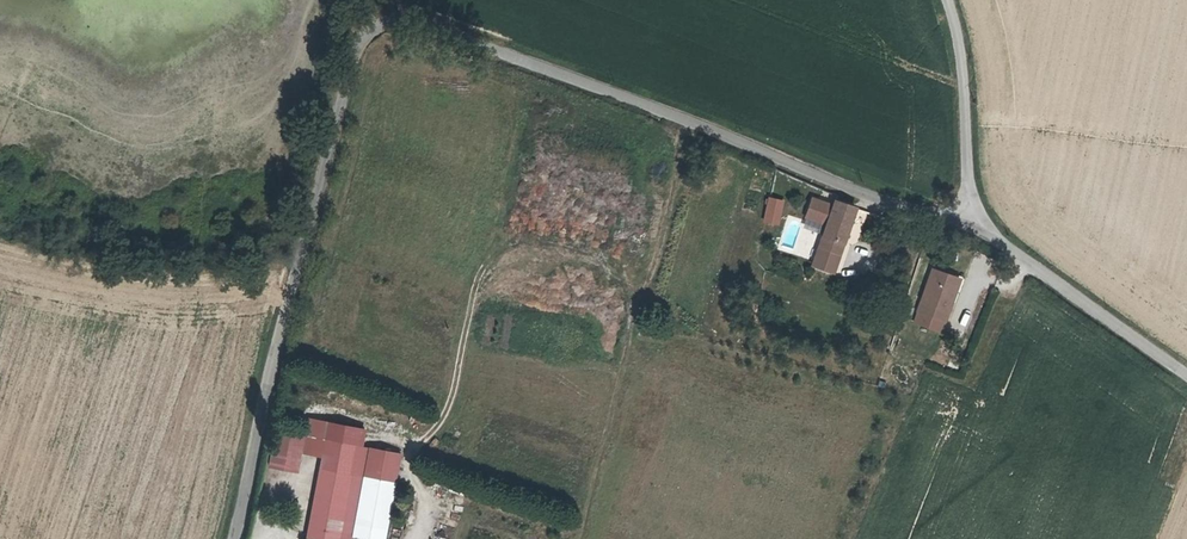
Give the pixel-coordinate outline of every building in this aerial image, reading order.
[(831,207),(809,201),(804,220),(825,226),(814,268),(836,274),(855,209),(832,203),(831,207)] [(780,204),(766,202),(762,226),(776,228),(780,204)] [(934,266),(920,308),(944,316),(952,293),(949,292),(955,272),(934,266)] [(944,316),(920,308),(917,318),(941,326),(944,316)] [(363,452),(320,444),(303,538),(346,538),(349,523),(337,521),(345,479),(358,482),(363,452)] [(363,452),(358,482),(368,483),(373,453),(363,452)] [(337,521),(349,523),(358,482),(345,479),(337,521)]
